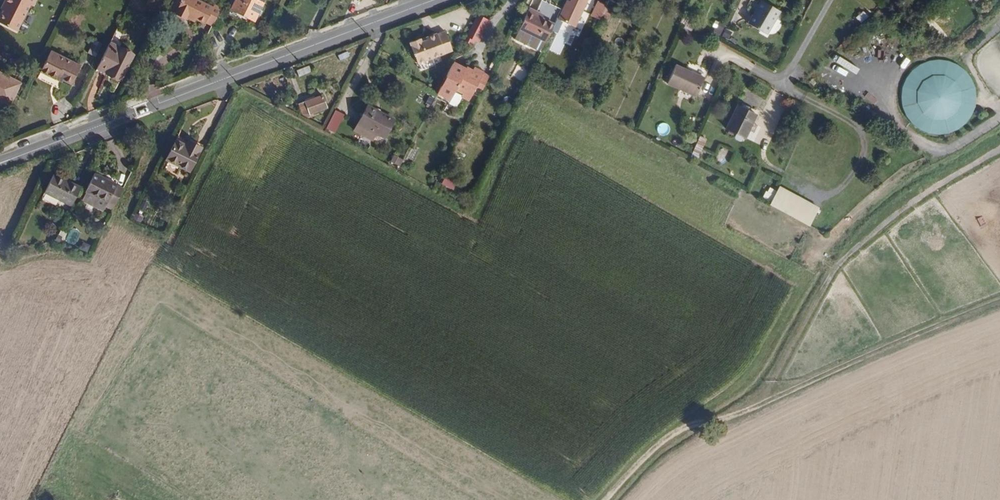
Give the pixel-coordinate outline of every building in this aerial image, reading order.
[(4,3),(6,4),(3,10),(0,17),(0,23),(17,31),(30,4),(32,6),(35,0),(5,0),(4,3)] [(170,11),(175,13),(182,0),(175,0),(170,11)] [(221,9),(213,5),(212,8),(197,0),(182,0),(175,13),(175,14),(186,19),(186,18),(188,15),(196,19),(205,23),(205,22),(212,25),(221,9)] [(231,9),(252,19),(254,20),(264,0),(236,0),(231,9)] [(575,26),(587,0),(567,0),(559,19),(575,26)] [(594,10),(600,13),(605,2),(602,0),(599,0),(594,10)] [(767,34),(780,11),(762,0),(756,10),(758,10),(755,15),(754,14),(748,24),(767,34)] [(610,17),(616,4),(609,1),(602,14),(610,17)] [(252,19),(231,9),(229,14),(249,24),(252,19)] [(531,9),(521,29),(516,39),(541,51),(554,24),(542,18),(535,15),(537,12),(531,9)] [(863,11),(856,17),(861,23),(868,16),(863,11)] [(478,14),(464,41),(473,45),(475,41),(478,42),(489,20),(478,14)] [(603,20),(607,22),(610,17),(602,14),(600,19),(599,21),(602,22),(603,20)] [(410,42),(417,63),(452,50),(445,31),(437,34),(437,33),(426,37),(427,40),(421,42),(420,39),(420,38),(410,42)] [(121,80),(133,54),(110,43),(97,67),(107,72),(107,73),(121,80)] [(63,80),(71,84),(80,66),(50,51),(41,71),(56,79),(57,77),(63,80)] [(935,60),(925,63),(916,68),(909,75),(904,85),(901,95),(902,105),(906,115),(912,124),(920,130),(930,134),(935,135),(946,135),(956,131),(964,126),(971,118),(975,108),(977,98),(975,87),(971,78),(964,70),(960,66),(951,62),(940,60),(935,60)] [(437,93),(450,100),(456,89),(463,93),(471,96),(476,86),(482,74),(483,73),(473,68),(471,72),(465,69),(453,63),(437,93)] [(667,84),(696,97),(704,78),(676,65),(667,84)] [(308,66),(296,71),(299,77),(311,72),(308,66)] [(96,71),(105,75),(107,73),(107,72),(97,67),(96,71)] [(0,74),(0,101),(8,105),(19,83),(0,74)] [(482,89),(488,77),(482,74),(476,86),(482,89)] [(312,113),(327,108),(322,95),(315,98),(316,101),(300,106),(303,114),(307,117),(313,115),(312,113)] [(315,98),(299,103),(300,106),(316,101),(315,98)] [(741,107),(737,105),(726,129),(744,138),(756,114),(748,110),(749,107),(742,104),(741,107)] [(394,120),(367,106),(358,123),(376,133),(384,137),(394,120)] [(337,132),(345,112),(336,108),(327,128),(337,132)] [(358,123),(354,130),(372,140),(376,133),(358,123)] [(136,136),(141,141),(146,136),(142,131),(136,136)] [(706,140),(699,137),(690,158),(696,161),(706,140)] [(189,171),(201,147),(193,143),(190,147),(186,145),(176,140),(166,159),(189,171)] [(86,192),(82,200),(103,211),(107,202),(116,185),(117,184),(101,177),(95,173),(94,173),(85,192),(86,192)] [(45,192),(72,205),(80,188),(53,175),(45,192)] [(446,176),(442,184),(452,189),(456,182),(446,176)] [(114,206),(123,188),(116,185),(107,202),(114,206)] [(769,205),(783,212),(792,194),(779,187),(769,205)] [(819,208),(792,194),(783,212),(809,226),(819,208)]
